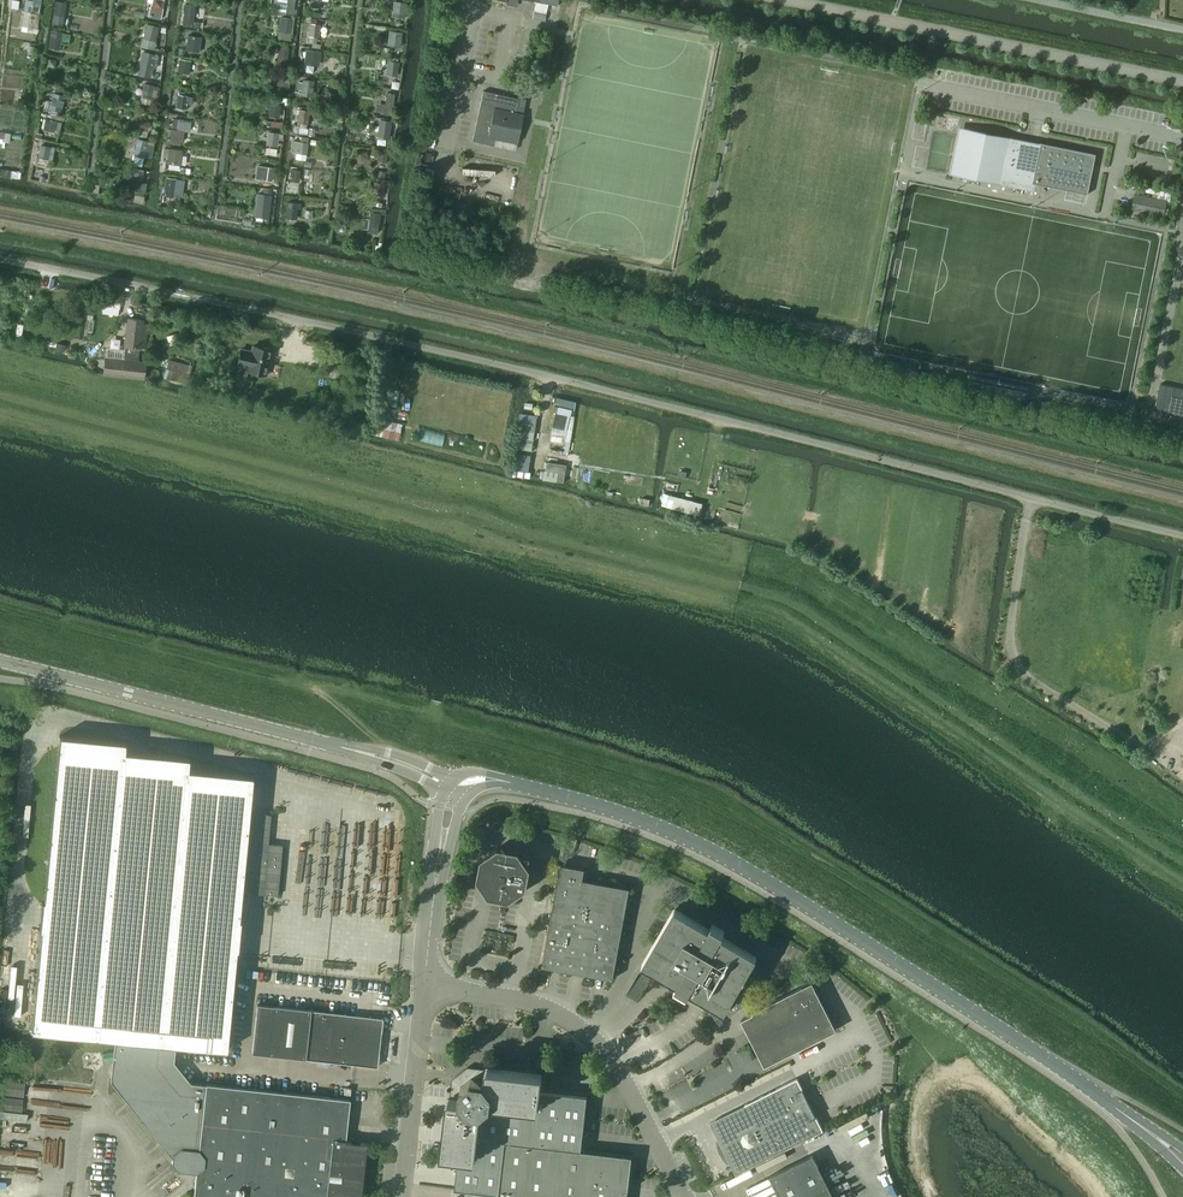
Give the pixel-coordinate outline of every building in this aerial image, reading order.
[(24,11),(41,12),(41,0),(32,0),(32,2),(24,2),(24,11)] [(162,18),(164,0),(151,0),(149,16),(162,18)] [(275,13),(295,14),(295,0),(276,0),(275,13)] [(56,1),(54,15),(64,17),(66,2),(56,1)] [(395,1),(393,15),(405,17),(407,3),(395,1)] [(186,4),(183,25),(192,26),(195,5),(186,4)] [(533,18),(544,21),(546,14),(534,11),(533,18)] [(278,32),(294,33),(294,18),(279,17),(278,32)] [(148,23),(144,38),(156,41),(159,26),(148,23)] [(320,39),(321,24),(310,23),(310,39),(320,39)] [(62,32),(54,30),(52,42),(60,44),(62,32)] [(387,45),(400,46),(401,31),(389,30),(387,45)] [(197,33),(185,32),(182,49),(195,51),(197,33)] [(304,49),(303,72),(314,73),(314,65),(320,65),(321,50),(304,49)] [(189,63),(180,61),(178,72),(187,74),(189,63)] [(386,61),(386,75),(399,75),(399,61),(386,61)] [(312,96),(313,79),(300,79),(299,95),(312,96)] [(145,83),(142,97),(151,99),(155,85),(145,83)] [(483,91),(472,141),(494,145),(496,138),(517,143),(523,114),(516,113),(519,99),(483,91)] [(179,92),(179,95),(177,108),(186,109),(188,96),(184,96),(185,92),(179,92)] [(394,93),(384,93),(383,104),(376,103),(376,113),(393,113),(394,93)] [(45,110),(59,111),(61,98),(46,97),(45,110)] [(271,126),(281,126),(281,105),(271,105),(271,126)] [(175,118),(173,129),(182,131),(184,119),(175,118)] [(46,119),(44,130),(55,132),(57,121),(46,119)] [(142,119),(140,129),(148,131),(150,121),(142,119)] [(378,119),(377,137),(389,138),(390,120),(378,119)] [(268,145),(278,146),(280,133),(269,132),(268,145)] [(1088,194),(1096,154),(1040,142),(1039,146),(970,132),(964,157),(972,159),(969,174),(1033,187),(1034,183),(1088,194)] [(291,152),(296,152),(295,159),(305,160),(306,141),(292,140),(291,152)] [(51,146),(41,144),(39,157),(48,159),(51,146)] [(278,148),(266,146),(265,154),(277,155),(278,148)] [(182,150),(170,148),(168,163),(180,165),(182,150)] [(273,168),(265,166),(263,179),(271,180),(273,168)] [(296,181),(299,170),(291,168),(289,180),(296,181)] [(144,173),(134,171),(132,185),(142,187),(144,173)] [(164,195),(174,197),(176,179),(167,178),(164,195)] [(271,195),(259,194),(257,208),(269,209),(271,195)] [(1135,194),(1132,210),(1164,216),(1167,201),(1135,194)] [(379,232),(380,212),(367,211),(366,231),(379,232)] [(128,318),(123,360),(105,358),(103,375),(143,379),(145,362),(138,361),(139,347),(144,348),(147,324),(142,324),(143,320),(128,318)] [(253,345),(252,353),(248,352),(249,351),(241,349),(237,364),(249,367),(248,371),(264,374),(266,363),(265,363),(269,348),(259,346),(253,345)] [(162,371),(160,378),(168,380),(168,378),(187,383),(192,366),(171,361),(168,372),(162,371)] [(1160,384),(1155,410),(1182,416),(1182,389),(1160,384)] [(552,412),(557,413),(574,416),(576,407),(554,403),(552,412)] [(520,413),(518,430),(525,431),(535,432),(537,415),(520,413)] [(570,452),(575,416),(574,416),(557,413),(553,427),(567,430),(565,441),(566,441),(564,451),(570,452)] [(368,434),(399,441),(403,424),(385,420),(383,427),(377,426),(377,427),(370,426),(368,434)] [(417,430),(415,440),(442,444),(443,434),(417,430)] [(535,432),(525,431),(522,449),(532,451),(535,432)] [(529,472),(532,451),(522,449),(515,448),(512,469),(529,472)] [(567,465),(547,462),(546,470),(545,470),(543,479),(564,482),(567,465)] [(41,931),(31,1031),(227,1050),(232,989),(236,950),(238,950),(241,920),(239,920),(253,776),(188,770),(189,758),(125,752),(126,742),(59,736),(44,901),(42,901),(39,931),(41,931)] [(257,813),(251,869),(266,871),(271,815),(257,813)] [(481,858),(477,879),(489,896),(510,900),(527,888),(531,867),(519,850),(498,846),(481,858)] [(551,917),(542,965),(543,966),(548,967),(561,969),(572,971),(607,978),(613,979),(613,977),(614,973),(622,930),(623,923),(630,888),(594,881),(583,879),(585,868),(563,864),(561,864),(559,874),(553,906),(551,917)] [(737,987),(755,955),(675,909),(660,935),(645,961),(689,987),(689,988),(709,999),(713,1005),(710,1007),(720,1022),(748,1002),(737,987)] [(813,981),(768,1003),(792,1052),(837,1029),(813,981)] [(792,1052),(768,1003),(753,1011),(753,1013),(741,1019),(765,1065),(792,1052)] [(378,1067),(382,1029),(383,1018),(256,1004),(250,1053),(378,1067)] [(349,1099),(192,1082),(175,1061),(176,1047),(116,1041),(111,1080),(172,1156),(172,1162),(178,1170),(197,1172),(195,1187),(288,1196),(361,1196),(367,1144),(345,1142),(350,1100),(349,1099)] [(586,1151),(581,1150),(587,1096),(541,1091),(542,1075),(486,1068),(486,1071),(468,1068),(453,1080),(451,1098),(449,1098),(442,1155),(458,1157),(454,1189),(466,1191),(524,1196),(622,1196),(622,1190),(628,1191),(632,1156),(586,1151)] [(711,1122),(736,1174),(824,1130),(798,1079),(711,1122)] [(2,1080),(1,1110),(21,1111),(22,1081),(2,1080)] [(814,1154),(771,1175),(782,1196),(836,1196),(814,1154)] [(195,1187),(194,1196),(288,1196),(195,1187)]
